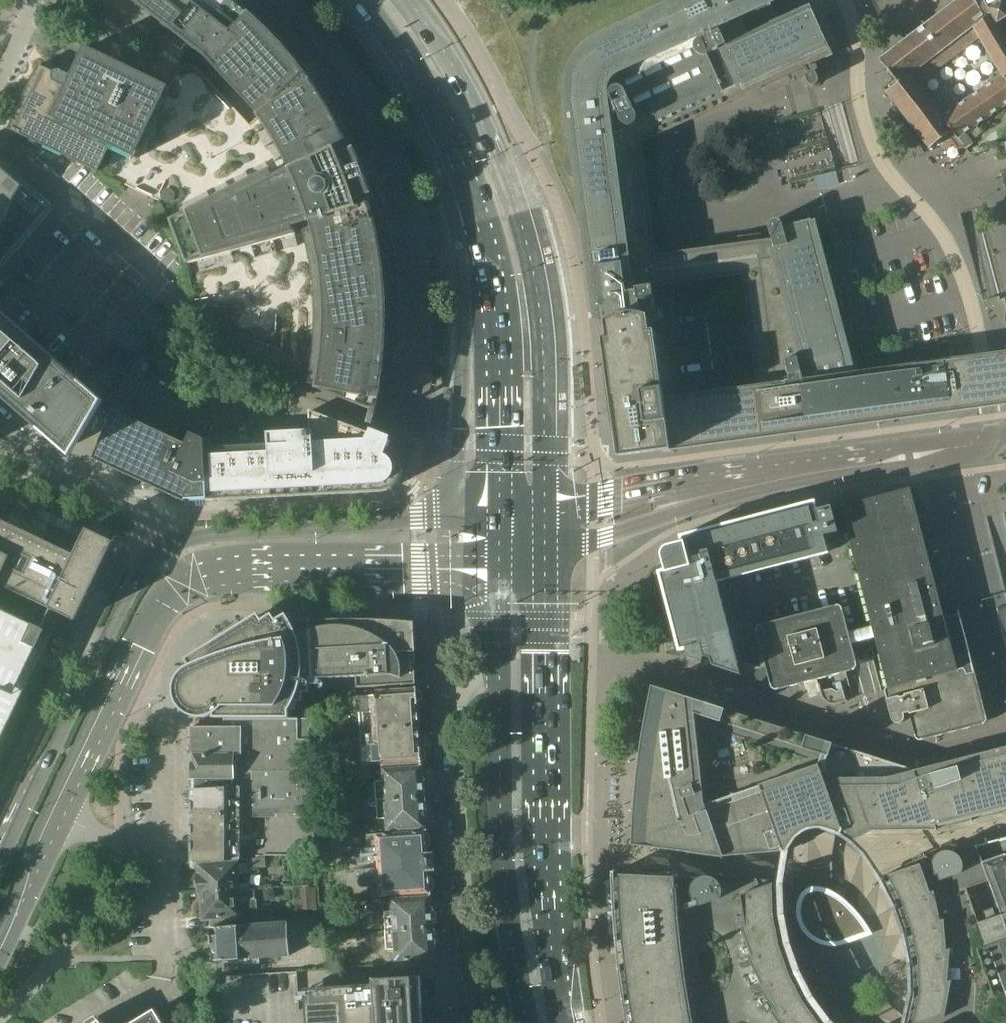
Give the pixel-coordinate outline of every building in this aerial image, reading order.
[(175,31),(173,33),(159,36),(161,50),(159,54),(149,58),(145,59),(150,73),(149,76),(111,58),(88,47),(87,48),(74,76),(61,70),(60,70),(59,70),(58,70),(57,71),(56,72),(40,64),(10,125),(9,128),(99,171),(112,144),(138,157),(171,87),(169,86),(179,68),(193,45),(207,56),(261,114),(262,115),(268,124),(266,124),(278,142),(288,160),(293,170),(283,175),(277,178),(273,171),(173,220),(190,263),(297,234),(295,226),(301,224),(303,224),(312,263),(316,303),(316,343),(311,382),(320,384),(319,388),(374,409),(371,420),(370,422),(373,423),(374,420),(382,389),(388,391),(394,343),(394,295),(389,248),(378,201),(368,171),(360,151),(356,143),(350,146),(340,127),(329,107),(318,90),(306,73),(293,57),(279,42),(265,27),(250,13),(234,0),(135,0),(175,31)] [(582,178),(602,323),(606,323),(608,338),(604,339),(616,432),(620,458),(719,444),(991,407),(1005,405),(1005,390),(998,392),(994,379),(1005,376),(1005,352),(983,355),(858,372),(859,379),(854,379),(812,220),(784,227),(783,225),(782,223),(782,222),(780,221),(779,220),(777,220),(775,220),(774,220),(772,221),(771,222),(771,223),(770,224),(770,226),(770,228),(770,229),(773,239),(762,240),(761,233),(738,237),(739,243),(696,249),(657,254),(642,142),(804,67),(807,74),(805,75),(808,83),(809,83),(809,84),(810,85),(812,86),(813,86),(814,86),(816,86),(817,85),(818,84),(819,83),(819,82),(819,81),(819,80),(819,79),(819,78),(815,70),(814,71),(811,64),(833,53),(812,5),(780,20),(771,0),(692,0),(608,38),(602,41),(596,45),(591,49),(586,54),(582,60),(578,66),(575,72),(573,79),(572,86),(571,93),(572,100),(579,151),(577,152),(575,153),(574,154),(573,155),(572,156),(571,158),(570,159),(569,161),(569,163),(569,164),(569,166),(569,168),(570,170),(571,171),(572,173),(573,174),(574,175),(576,176),(577,177),(579,178),(580,178),(582,178)] [(881,59),(898,83),(886,91),(896,104),(909,120),(930,149),(948,136),(958,150),(959,149),(961,149),(962,148),(964,148),(965,149),(967,149),(968,150),(969,151),(966,147),(978,139),(984,149),(996,147),(1000,146),(1005,144),(1005,34),(999,22),(1005,18),(1005,7),(1004,4),(1005,3),(1005,0),(959,0),(881,59)] [(24,185),(0,165),(0,227),(24,185)] [(836,171),(816,176),(819,189),(840,184),(837,171),(836,171)] [(186,304),(157,336),(177,346),(190,320),(186,304)] [(41,431),(64,450),(106,403),(0,309),(0,395),(41,431)] [(948,341),(916,349),(919,360),(920,364),(949,360),(949,361),(952,360),(950,352),(951,351),(948,341)] [(214,368),(215,380),(227,380),(227,368),(214,368)] [(994,379),(998,392),(1005,390),(1005,376),(994,379)] [(394,487),(396,485),(398,483),(400,481),(401,479),(402,477),(403,475),(403,472),(403,469),(403,466),(402,463),(401,460),(400,457),(398,455),(396,453),(394,451),(391,449),(389,448),(391,441),(390,441),(392,437),(372,429),(370,433),(311,410),(312,431),(269,433),(270,444),(206,448),(205,448),(208,492),(207,492),(207,501),(382,492),(385,491),(387,491),(390,490),(392,488),(394,487)] [(207,492),(208,492),(205,448),(206,448),(206,439),(193,433),(188,444),(117,411),(94,459),(186,502),(191,493),(207,492)] [(842,506),(873,626),(849,632),(843,606),(839,604),(789,617),(759,625),(757,629),(772,688),(776,690),(806,682),(817,679),(856,669),(858,666),(853,644),(876,639),(888,684),(886,684),(885,685),(885,686),(884,687),(884,688),(884,689),(890,714),(892,720),(893,721),(894,722),(895,723),(897,723),(898,723),(902,722),(903,722),(904,721),(904,720),(905,719),(905,717),(905,716),(904,714),(909,712),(916,738),(919,740),(985,724),(987,719),(960,615),(944,618),(911,489),(842,506)] [(0,584),(78,622),(89,600),(91,600),(97,587),(110,593),(126,559),(112,552),(114,546),(116,542),(89,529),(87,533),(84,539),(0,498),(0,585),(0,584)] [(667,571),(660,572),(662,582),(664,582),(667,592),(665,593),(665,594),(666,595),(667,595),(670,606),(669,606),(669,608),(669,609),(671,609),(674,620),(672,620),(673,622),(673,623),(675,623),(678,634),(676,634),(676,636),(677,637),(679,637),(682,648),(679,648),(680,650),(680,651),(687,650),(689,658),(703,663),(705,657),(712,659),(714,666),(742,675),(742,674),(718,582),(829,553),(827,546),(825,536),(839,532),(832,506),(818,510),(816,501),(689,534),(681,536),(683,543),(670,547),(668,547),(667,548),(666,549),(665,550),(664,551),(663,553),(663,554),(663,556),(663,557),(667,571)] [(55,670),(39,663),(50,640),(39,634),(42,628),(0,607),(0,785),(55,670)] [(225,718),(290,718),(290,709),(297,709),(297,701),(304,701),(304,692),(311,692),(311,679),(314,678),(311,621),(280,620),(279,618),(276,621),(266,621),(265,619),(262,621),(252,620),(251,619),(230,632),(234,640),(195,665),(193,665),(193,714),(215,714),(215,718),(225,718)] [(311,619),(311,621),(314,678),(357,676),(358,687),(417,683),(414,639),(406,633),(405,620),(381,619),(357,618),(338,618),(311,619)] [(745,670),(756,674),(760,670),(763,668),(743,662),(745,670)] [(817,679),(806,682),(810,698),(821,695),(821,694),(817,679)] [(633,836),(633,837),(633,839),(635,839),(635,843),(654,846),(654,848),(721,856),(724,856),(784,851),(787,852),(795,839),(797,837),(803,832),(807,830),(810,829),(818,827),(822,828),(825,828),(838,833),(840,834),(852,842),(871,831),(937,830),(1000,814),(1005,812),(1005,747),(916,770),(665,690),(653,686),(652,691),(649,706),(646,719),(643,737),(642,748),(639,764),(639,770),(638,773),(637,781),(636,794),(636,800),(635,803),(635,807),(635,836),(633,836)] [(378,694),(358,696),(359,712),(361,712),(362,729),(420,725),(418,701),(423,698),(423,690),(417,688),(417,687),(378,689),(378,694)] [(829,703),(830,703),(832,704),(834,704),(836,703),(848,701),(847,700),(846,700),(843,690),(837,691),(831,690),(821,692),(821,694),(821,695),(822,696),(823,698),(825,700),(826,701),(827,702),(829,703)] [(324,693),(313,694),(315,717),(325,717),(324,693)] [(241,859),(241,835),(252,835),(252,817),(277,818),(277,814),(315,814),(316,777),(309,777),(310,726),(312,726),(312,718),(290,718),(225,718),(225,727),(192,726),(192,755),(193,755),(193,762),(192,762),(192,778),(197,778),(197,789),(192,789),(193,862),(241,859)] [(420,731),(420,725),(362,729),(363,745),(360,746),(361,762),(382,761),(382,765),(422,762),(422,761),(427,758),(427,751),(421,749),(420,731)] [(376,780),(377,799),(425,796),(425,792),(426,792),(426,782),(425,783),(424,777),(423,777),(422,764),(384,767),(385,780),(376,780)] [(372,770),(360,771),(360,780),(373,779),(372,770)] [(377,799),(377,800),(378,819),(388,818),(389,830),(425,828),(425,815),(426,815),(426,812),(427,812),(426,800),(425,800),(425,796),(377,799)] [(379,860),(380,870),(380,872),(405,870),(404,856),(428,854),(427,830),(368,834),(369,848),(358,849),(359,863),(374,862),(374,860),(379,860)] [(977,845),(977,846),(974,846),(1005,930),(1005,838),(977,845)] [(974,846),(956,848),(954,852),(952,851),(949,851),(947,851),(945,851),(942,852),(940,853),(938,854),(937,856),(935,858),(934,860),(926,856),(884,876),(882,878),(881,881),(884,881),(885,881),(896,904),(895,904),(894,907),(897,908),(898,908),(906,932),(905,932),(904,935),(906,936),(907,936),(912,961),(911,961),(909,963),(912,965),(913,965),(914,991),(913,991),(910,993),(912,996),(914,996),(907,1022),(1005,1022),(1005,930),(974,846)] [(380,870),(375,870),(375,868),(359,869),(360,884),(372,883),(372,897),(431,893),(429,870),(435,870),(434,853),(428,854),(404,856),(405,870),(380,872),(380,870)] [(197,879),(195,882),(196,887),(198,889),(198,893),(202,893),(202,892),(241,889),(240,874),(249,873),(249,869),(260,868),(267,867),(266,857),(260,858),(247,859),(247,862),(199,865),(200,875),(197,876),(197,879)] [(620,969),(620,970),(619,970),(619,971),(620,971),(621,971),(621,972),(624,996),(624,997),(623,998),(623,999),(625,999),(625,1000),(624,1000),(623,1001),(624,1002),(625,1002),(628,1022),(830,1022),(830,1021),(827,1021),(827,1022),(811,1000),(812,1000),(813,997),(810,996),(809,997),(797,974),(798,973),(799,971),(797,969),(796,970),(787,946),(788,946),(790,943),(787,942),(786,942),(781,917),(782,916),(784,914),(782,912),(781,912),(781,886),(783,884),(781,882),(778,882),(778,881),(716,875),(713,877),(711,876),(708,876),(706,876),(704,877),(702,877),(699,878),(698,880),(696,881),(694,883),(693,885),(689,877),(630,875),(616,872),(614,873),(614,874),(613,874),(613,875),(614,876),(613,876),(613,877),(613,878),(614,878),(615,905),(614,905),(614,906),(614,907),(615,907),(615,908),(614,908),(614,909),(615,910),(618,936),(616,936),(616,937),(617,938),(618,938),(618,939),(617,939),(616,939),(616,940),(617,940),(617,941),(618,941),(620,967),(619,967),(619,968),(619,969),(621,969),(620,969)] [(203,905),(201,907),(201,913),(204,915),(204,919),(243,916),(243,919),(258,918),(257,900),(256,900),(255,888),(250,889),(241,889),(202,892),(202,893),(203,905)] [(831,934),(832,934),(834,931),(835,929),(837,926),(837,923),(838,920),(838,917),(838,914),(838,912),(837,909),(836,906),(835,903),(833,901),(831,899),(829,897),(827,895),(825,894),(820,896),(815,888),(805,894),(810,904),(829,935),(831,934)] [(394,911),(385,912),(386,930),(434,927),(433,907),(432,908),(431,897),(393,899),(394,911)] [(368,911),(382,910),(381,900),(367,901),(368,911)] [(210,927),(212,944),(214,944),(215,961),(240,959),(240,964),(260,963),(260,958),(289,956),(287,922),(210,927)] [(396,948),(397,960),(435,957),(434,946),(436,946),(434,927),(386,930),(388,949),(396,948)] [(308,1008),(317,1008),(316,1000),(305,1000),(299,1001),(298,972),(218,976),(221,1022),(309,1022),(308,1008)] [(309,1022),(429,1022),(427,984),(421,985),(421,975),(373,978),(374,982),(304,986),(305,1000),(316,1000),(317,1008),(308,1008),(309,1022)] [(155,1009),(132,1022),(164,1022),(155,1009)]
